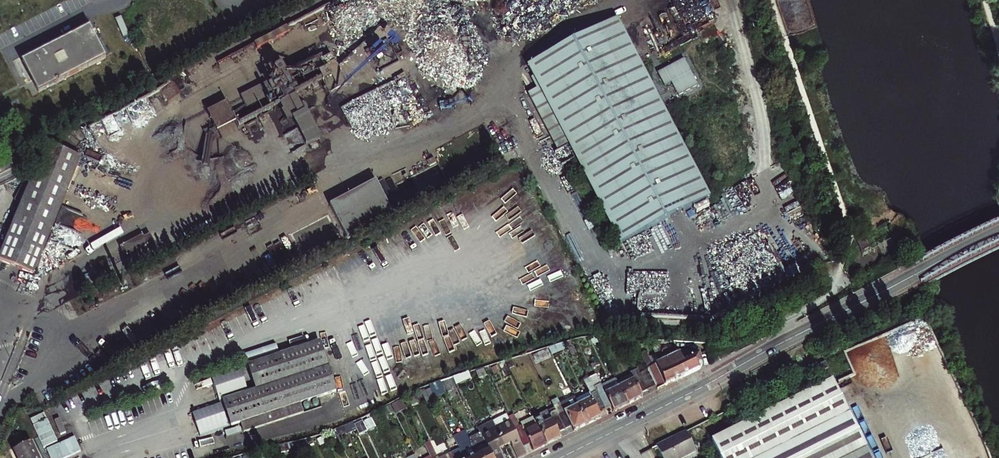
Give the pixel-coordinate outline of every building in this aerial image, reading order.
[(616,24),(527,70),(565,144),(654,97),(643,77),(616,24)] [(92,27),(23,61),(39,92),(107,59),(92,27)] [(699,90),(682,57),(643,77),(654,97),(661,110),(699,90)] [(661,110),(654,97),(565,144),(620,250),(709,203),(661,110)] [(85,158),(50,144),(1,260),(36,274),(85,158)] [(26,174),(22,165),(14,170),(12,166),(0,172),(0,188),(26,174)] [(372,182),(328,206),(342,237),(389,214),(372,182)] [(331,353),(259,375),(267,398),(231,409),(239,433),(346,401),(331,353)] [(564,356),(554,359),(558,367),(570,361),(567,356),(564,356)] [(578,357),(574,359),(578,367),(582,365),(578,357)] [(685,357),(675,361),(685,382),(702,374),(704,369),(701,357),(685,357)] [(552,360),(539,367),(542,375),(556,368),(552,360)] [(685,382),(675,361),(669,364),(673,373),(670,374),(677,386),(685,382)] [(649,374),(651,378),(657,391),(658,395),(677,386),(670,374),(673,373),(669,364),(649,374)] [(830,368),(821,373),(824,378),(833,374),(830,368)] [(648,395),(639,375),(638,374),(632,377),(633,379),(635,385),(620,392),(629,410),(644,403),(642,398),(648,395)] [(657,391),(651,378),(643,382),(649,394),(657,391)] [(490,379),(482,382),(486,390),(493,386),(490,379)] [(617,386),(620,392),(635,385),(633,379),(617,386)] [(598,381),(591,385),(606,415),(612,412),(614,417),(629,410),(620,392),(617,385),(604,391),(598,381)] [(474,384),(458,389),(463,397),(478,390),(474,384)] [(578,406),(589,429),(602,423),(599,418),(606,415),(591,385),(585,388),(590,401),(578,406)] [(711,450),(715,457),(870,457),(834,388),(711,450)] [(445,393),(434,397),(436,401),(438,406),(440,410),(451,404),(445,393)] [(436,401),(427,405),(429,410),(433,418),(442,414),(440,410),(438,406),(436,401)] [(553,408),(556,413),(566,435),(571,432),(574,437),(589,429),(578,406),(576,403),(562,410),(560,405),(553,408)] [(421,406),(413,410),(417,418),(424,415),(421,406)] [(407,412),(398,415),(403,424),(411,421),(407,412)] [(541,424),(536,426),(548,450),(561,443),(558,438),(566,435),(556,413),(539,420),(541,424)] [(517,436),(509,420),(496,426),(508,451),(514,448),(518,457),(528,457),(525,452),(517,436)] [(375,422),(365,426),(367,430),(370,436),(380,432),(377,426),(375,422)] [(524,433),(517,436),(525,452),(531,449),(535,456),(548,450),(536,426),(535,424),(522,429),(524,433)] [(496,426),(481,433),(485,442),(493,457),(504,457),(502,454),(508,451),(496,426)] [(356,430),(347,434),(350,440),(359,437),(356,430)] [(345,435),(338,438),(341,445),(348,442),(345,435)] [(456,442),(462,454),(464,457),(478,457),(474,449),(471,443),(467,436),(456,442)] [(337,439),(327,443),(331,450),(340,445),(337,439)] [(656,455),(657,457),(693,457),(684,440),(656,455)] [(485,442),(478,446),(476,441),(471,443),(478,457),(493,457),(485,442)] [(327,443),(318,448),(321,454),(331,450),(327,443)] [(15,457),(38,457),(32,446),(14,455),(15,457)] [(432,446),(426,449),(431,457),(438,457),(432,446)]
